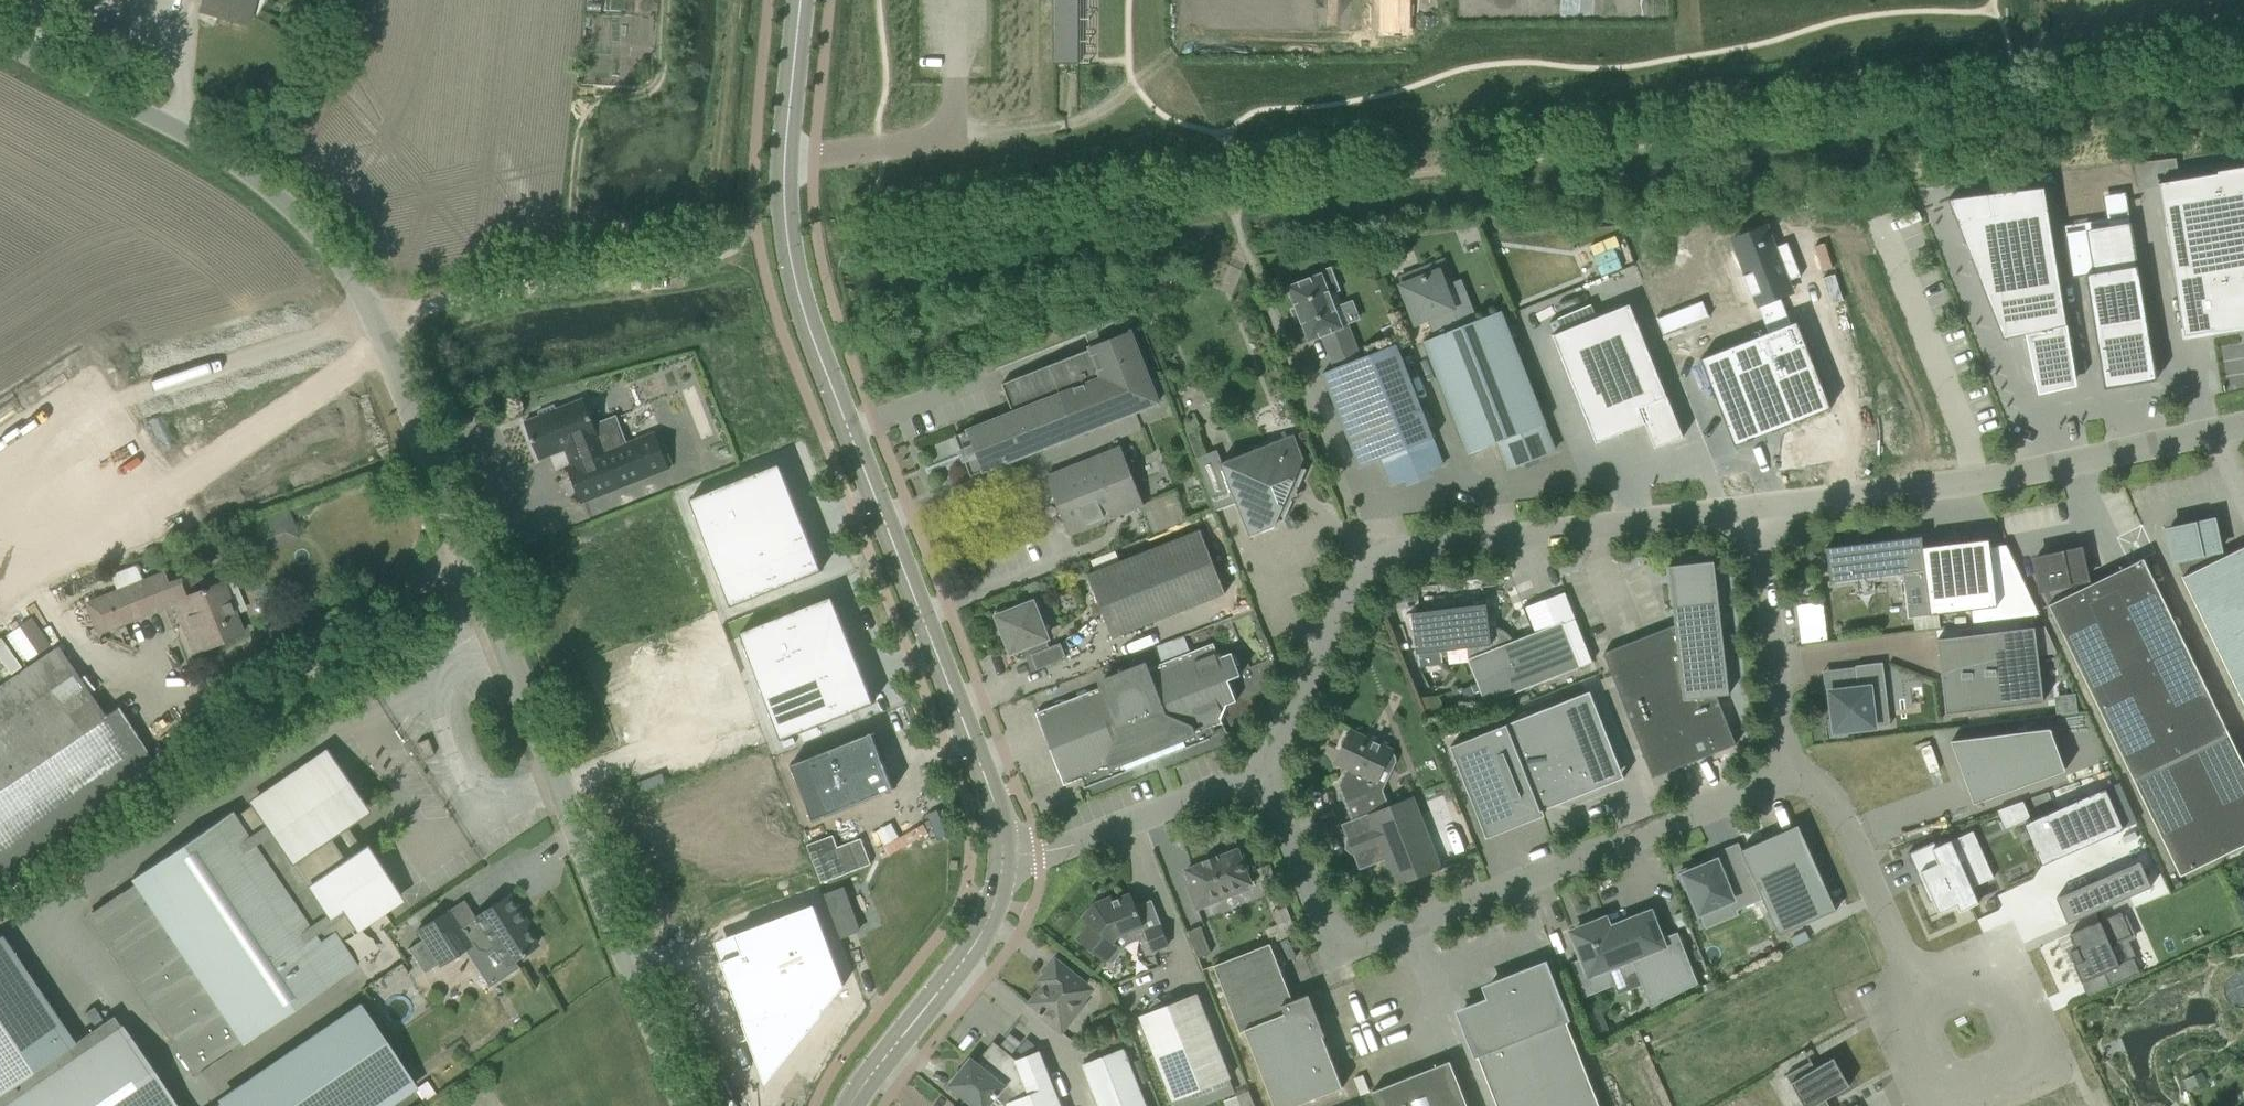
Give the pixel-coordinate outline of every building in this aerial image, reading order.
[(197,12),(200,13),(198,18),(211,25),(215,17),(246,26),(250,11),(255,14),(262,0),(261,0),(200,0),(197,12)] [(1052,61),(1078,61),(1078,0),(1052,0),(1052,61)] [(2175,156),(2154,160),(2156,174),(2177,171),(2175,156)] [(2217,172),(2218,173),(2158,183),(2182,328),(2181,328),(2183,339),(2243,329),(2243,168),(2217,172)] [(2044,187),(1947,199),(2002,340),(2025,335),(2037,389),(2076,380),(2044,187)] [(2106,219),(2064,226),(2065,235),(2072,278),(2086,275),(2104,389),(2155,380),(2155,371),(2129,219),(2125,192),(2103,196),(2106,219)] [(1772,242),(1738,254),(1745,275),(1742,276),(1751,297),(1753,296),(1757,306),(1792,292),(1788,281),(1800,277),(1787,243),(1774,247),(1772,242)] [(1434,337),(1421,342),(1466,455),(1497,443),(1507,468),(1555,449),(1545,424),(1546,424),(1501,311),(1460,327),(1452,309),(1453,309),(1445,287),(1452,284),(1443,261),(1421,270),(1398,278),(1402,286),(1416,323),(1427,319),(1434,337)] [(1316,276),(1289,287),(1309,341),(1322,336),(1328,351),(1341,346),(1348,363),(1361,358),(1347,325),(1361,319),(1353,301),(1340,306),(1335,309),(1333,304),(1330,296),(1335,293),(1326,272),(1316,276)] [(1655,447),(1684,436),(1631,302),(1553,333),(1596,442),(1645,422),(1655,447)] [(1678,329),(1672,313),(1658,318),(1658,317),(1656,318),(1663,335),(1678,329)] [(1158,403),(1132,333),(1125,317),(1085,333),(1091,349),(1002,384),(1013,413),(955,436),(971,476),(1158,403)] [(1700,360),(1734,447),(1831,409),(1797,321),(1700,360)] [(1335,368),(1322,373),(1360,468),(1382,459),(1392,484),(1443,464),(1433,439),(1434,438),(1397,344),(1361,358),(1348,363),(1335,368)] [(567,466),(581,503),(670,469),(655,432),(626,443),(615,417),(594,425),(584,398),(556,409),(555,405),(537,412),(539,416),(524,422),(539,460),(569,448),(575,463),(567,466)] [(1284,522),(1306,469),(1300,467),(1304,459),(1294,434),(1220,463),(1215,451),(1195,459),(1215,512),(1236,504),(1249,537),(1274,527),(1278,519),(1284,522)] [(1051,512),(1052,514),(1053,515),(1055,518),(1058,520),(1061,522),(1062,523),(1064,524),(1067,525),(1070,534),(1143,505),(1120,448),(1047,476),(1051,484),(1049,488),(1049,489),(1048,492),(1048,494),(1048,496),(1048,499),(1048,501),(1048,504),(1057,501),(1060,509),(1051,512)] [(780,463),(689,499),(732,607),(822,571),(780,463)] [(286,512),(271,518),(282,546),(297,540),(286,512)] [(2243,706),(2243,546),(2221,558),(2213,520),(2167,531),(2173,561),(2176,560),(2184,576),(2181,577),(2243,706)] [(1102,611),(1113,638),(1226,593),(1201,530),(1088,574),(1099,601),(1102,611)] [(1826,548),(1830,582),(1893,574),(1894,584),(1903,583),(1908,618),(1939,614),(1936,590),(1929,591),(1924,547),(1920,547),(1919,540),(1892,543),(1891,540),(1826,548)] [(2043,589),(2050,604),(2048,605),(2180,876),(2243,845),(2243,767),(2144,561),(2088,588),(2084,580),(2087,580),(2080,550),(2034,560),(2040,590),(2043,589)] [(97,632),(173,602),(172,602),(190,595),(190,594),(183,577),(167,583),(163,573),(85,603),(97,632)] [(172,602),(173,602),(192,653),(242,633),(221,582),(190,594),(190,595),(172,602)] [(1716,696),(1729,695),(1729,693),(1728,693),(1715,583),(1671,588),(1676,625),(1603,653),(1652,778),(1736,745),(1716,696)] [(874,702),(832,596),(739,632),(780,739),(874,702)] [(1094,604),(1092,608),(1092,614),(1095,618),(1102,611),(1099,601),(1094,604)] [(1015,606),(995,611),(999,633),(1001,632),(1004,631),(1012,651),(1028,645),(1037,670),(1067,658),(1061,643),(1049,647),(1046,638),(1033,603),(1016,610),(1015,606)] [(1412,613),(1412,615),(1417,654),(1467,648),(1468,659),(1485,704),(1580,667),(1562,622),(1512,641),(1511,640),(1511,638),(1509,635),(1506,633),(1503,631),(1501,630),(1500,629),(1496,628),(1493,627),(1489,628),(1486,604),(1412,613)] [(3,636),(22,663),(50,644),(30,616),(3,636)] [(1937,639),(1946,714),(2043,702),(2034,627),(1937,639)] [(1103,687),(1036,713),(1064,785),(1084,778),(1087,786),(1084,787),(1085,788),(1128,771),(1186,749),(1210,739),(1209,738),(1208,737),(1215,734),(1212,727),(1222,723),(1221,718),(1227,705),(1236,701),(1228,680),(1240,675),(1232,653),(1219,658),(1213,643),(1146,670),(1145,665),(1101,682),(1103,687)] [(105,721),(112,715),(109,711),(102,716),(56,648),(0,686),(0,868),(140,774),(139,772),(151,764),(133,736),(128,739),(122,731),(115,736),(105,721)] [(1829,720),(1831,737),(1847,734),(1846,730),(1874,727),(1889,725),(1887,700),(1882,662),(1855,666),(1857,683),(1851,684),(1851,689),(1830,692),(1833,720),(1829,720)] [(1543,815),(1541,810),(1601,786),(1601,785),(1599,786),(1597,780),(1621,770),(1590,691),(1506,724),(1450,746),(1486,838),(1543,815)] [(2049,729),(1951,741),(1973,804),(2064,771),(2049,729)] [(1339,785),(1346,802),(1375,790),(1374,788),(1392,751),(1385,747),(1386,745),(1368,736),(1367,739),(1350,730),(1348,734),(1344,737),(1342,742),(1342,747),(1340,751),(1344,752),(1339,764),(1347,768),(1339,785)] [(871,732),(789,764),(812,821),(894,789),(871,732)] [(416,743),(422,759),(433,755),(427,738),(416,743)] [(198,1071),(199,1072),(229,1052),(228,1051),(240,1044),(241,1045),(257,1033),(356,965),(339,939),(397,899),(363,849),(359,851),(342,825),(363,811),(324,754),(251,803),(252,804),(234,816),(230,811),(130,879),(133,884),(121,892),(120,892),(90,912),(91,913),(92,912),(199,1070),(198,1071)] [(2105,789),(2023,824),(2041,865),(2123,829),(2105,789)] [(906,794),(841,819),(849,839),(852,838),(851,834),(875,824),(883,844),(919,830),(905,797),(907,797),(906,794)] [(1343,825),(1360,868),(1386,858),(1396,886),(1440,869),(1412,797),(1343,825)] [(2022,801),(1997,810),(2005,828),(2029,817),(2022,801)] [(1836,910),(1798,825),(1742,850),(1760,888),(1782,934),(1836,910)] [(833,835),(807,845),(821,883),(871,864),(861,838),(838,847),(833,835)] [(1976,857),(1966,835),(1932,850),(1938,865),(1920,873),(1924,883),(1921,884),(1930,904),(1933,902),(1939,915),(1957,906),(1960,913),(1978,905),(1961,864),(1976,857)] [(1760,888),(1742,850),(1738,843),(1719,851),(1722,859),(1703,868),(1701,864),(1680,874),(1687,889),(1691,887),(1702,914),(1760,888)] [(1251,884),(1245,870),(1249,869),(1243,854),(1239,855),(1237,850),(1218,858),(1217,856),(1202,861),(1203,864),(1186,870),(1192,885),(1188,886),(1197,909),(1223,899),(1221,893),(1233,888),(1235,893),(1248,888),(1247,885),(1251,884)] [(2139,861),(2056,898),(2067,924),(2150,887),(2139,861)] [(843,889),(827,895),(842,938),(859,931),(843,889)] [(422,939),(407,949),(423,973),(437,963),(439,965),(462,950),(481,980),(486,987),(516,967),(512,961),(536,945),(533,941),(535,940),(527,927),(525,929),(522,924),(526,922),(508,894),(474,917),(474,918),(457,929),(445,911),(416,930),(422,939)] [(1118,945),(1115,943),(1123,934),(1143,925),(1131,894),(1109,903),(1110,904),(1098,909),(1094,905),(1083,919),(1090,924),(1077,940),(1105,962),(1106,961),(1111,962),(1115,960),(1118,956),(1119,951),(1117,946),(1118,945)] [(741,954),(721,962),(766,1082),(821,1015),(814,997),(844,985),(814,905),(734,935),(741,954)] [(2131,936),(2121,912),(2099,922),(2069,935),(2075,950),(2069,952),(2072,959),(2071,959),(2073,964),(2081,983),(2103,973),(2109,987),(2140,973),(2133,958),(2118,964),(2110,946),(2131,936)] [(1650,913),(1609,929),(1605,920),(1599,922),(1597,919),(1591,918),(1587,919),(1584,920),(1577,926),(1579,930),(1573,932),(1583,958),(1571,962),(1582,991),(1636,970),(1651,1008),(1698,983),(1677,932),(1660,939),(1650,913)] [(1145,932),(1153,951),(1169,945),(1161,925),(1145,932)] [(1211,953),(1208,945),(1201,926),(1188,931),(1198,958),(1211,953)] [(1805,932),(1790,939),(1794,946),(1809,939),(1805,932)] [(367,952),(379,969),(401,955),(390,938),(367,952)] [(1245,1031),(1274,1105),(1295,1105),(1343,1087),(1315,1015),(1312,1016),(1304,996),(1293,1001),(1270,943),(1218,964),(1214,966),(1240,1033),(1245,1031)] [(1092,990),(1093,989),(1056,960),(1046,973),(1051,977),(1030,1003),(1041,1012),(1039,1014),(1062,1032),(1062,1031),(1059,1028),(1071,1013),(1074,1016),(1086,1002),(1078,997),(1087,986),(1092,990)] [(1492,1001),(1461,1013),(1497,1105),(1599,1105),(1544,966),(1487,988),(1492,1001)] [(22,969),(0,984),(0,983),(0,1105),(1,1105),(73,1058),(67,1048),(73,1044),(22,969)] [(1140,1017),(1173,1101),(1230,1079),(1197,994),(1158,1010),(1152,1005),(1144,1015),(1140,1017)] [(411,1086),(358,1008),(213,1105),(382,1105),(411,1086)] [(120,1025),(73,1058),(1,1105),(175,1105),(120,1025)] [(1113,1030),(1102,1035),(1106,1044),(1117,1039),(1113,1030)] [(1039,1051),(1016,1060),(993,1042),(976,1063),(1012,1092),(1016,1087),(1024,1105),(1061,1105),(1039,1051)] [(1123,1048),(1082,1064),(1099,1105),(1146,1105),(1123,1048)] [(1008,1105),(1024,1105),(1016,1087),(1012,1092),(976,1063),(971,1058),(949,1085),(975,1105),(1002,1105),(1004,1103),(1003,1101),(1006,1100),(1008,1105)] [(1825,1099),(1849,1086),(1833,1058),(1815,1069),(1810,1061),(1786,1075),(1804,1105),(1829,1105),(1825,1099)] [(1142,1059),(1132,1063),(1140,1083),(1150,1080),(1142,1059)] [(1458,1081),(1450,1061),(1372,1092),(1377,1105),(1468,1105),(1458,1081)] [(2201,1073),(2183,1081),(2188,1093),(2206,1085),(2201,1073)] [(1250,1089),(1225,1099),(1228,1105),(1257,1105),(1250,1089)]
